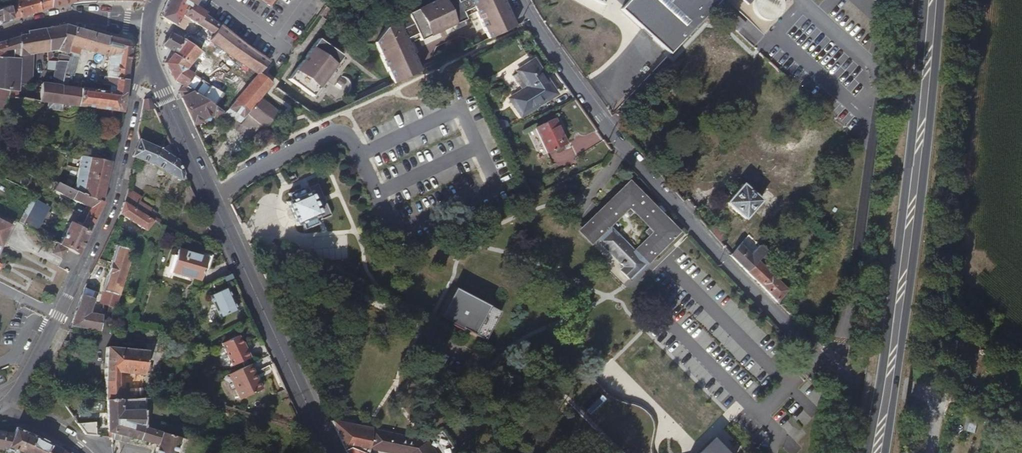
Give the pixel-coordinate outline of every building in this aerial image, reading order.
[(40,12),(37,0),(26,0),(14,5),(7,7),(10,21),(40,12)] [(50,8),(50,0),(37,0),(40,12),(50,8)] [(50,8),(74,4),(97,1),(97,0),(50,0),(50,8)] [(175,26),(179,19),(181,15),(184,10),(187,12),(191,5),(181,0),(165,0),(158,17),(175,26)] [(335,3),(330,0),(329,0),(326,4),(324,7),(330,11),(335,3)] [(342,1),(350,9),(355,2),(354,0),(341,0),(342,1)] [(514,27),(501,0),(441,0),(406,17),(407,19),(384,30),(374,45),(393,85),(402,81),(419,73),(406,46),(418,41),(419,43),(463,22),(462,19),(473,14),(486,41),(514,27)] [(670,54),(711,8),(701,0),(631,0),(622,10),(670,54)] [(711,8),(713,6),(706,0),(701,0),(711,8)] [(767,0),(753,0),(752,2),(752,3),(751,5),(752,9),(753,12),(754,14),(767,0)] [(754,14),(755,15),(756,16),(758,17),(761,19),(765,19),(767,19),(768,19),(771,18),(773,18),(774,16),(777,13),(778,10),(779,9),(779,7),(779,3),(779,2),(778,0),(767,0),(754,14)] [(350,9),(342,1),(338,6),(335,3),(330,11),(332,13),(342,20),(350,9)] [(196,25),(198,25),(205,15),(206,14),(194,7),(191,5),(187,12),(183,17),(189,20),(196,25)] [(10,21),(7,7),(0,10),(0,24),(10,21)] [(327,21),(332,13),(330,11),(324,7),(318,15),(327,21)] [(189,20),(183,17),(187,12),(184,10),(181,15),(179,19),(187,23),(189,20)] [(205,15),(198,25),(214,34),(219,26),(205,15)] [(187,23),(179,19),(175,26),(184,31),(187,23)] [(750,23),(743,30),(756,42),(763,35),(750,23)] [(269,62),(219,26),(214,34),(210,41),(211,42),(259,74),(269,62)] [(65,28),(44,31),(48,53),(56,51),(65,28)] [(74,30),(65,28),(56,51),(67,54),(74,30)] [(74,30),(67,54),(79,57),(80,50),(85,33),(74,30)] [(31,55),(46,53),(48,53),(44,31),(18,35),(18,38),(18,60),(18,84),(30,85),(31,55)] [(85,33),(80,50),(109,57),(129,63),(131,49),(127,43),(85,33)] [(186,63),(191,66),(200,53),(183,41),(182,41),(170,35),(164,44),(164,48),(174,53),(173,55),(186,63)] [(18,60),(18,38),(5,42),(5,53),(12,52),(12,60),(18,60)] [(342,56),(320,40),(290,81),(315,98),(331,75),(329,74),(342,56)] [(67,54),(67,56),(66,63),(64,77),(76,78),(79,57),(67,54)] [(166,65),(173,82),(183,88),(183,87),(185,88),(194,75),(187,71),(191,66),(186,63),(173,55),(166,65)] [(126,81),(129,63),(109,57),(107,78),(118,80),(126,81)] [(4,59),(0,59),(0,90),(10,91),(18,91),(18,84),(18,60),(12,60),(4,59)] [(64,77),(66,63),(57,62),(53,86),(63,88),(64,77)] [(554,96),(532,62),(515,73),(526,89),(509,100),(520,118),(554,96)] [(259,74),(236,101),(250,110),(261,97),(272,84),(259,74)] [(211,86),(194,75),(185,88),(202,99),(211,86)] [(117,87),(118,80),(107,78),(88,76),(83,83),(117,87)] [(117,94),(124,95),(126,81),(118,80),(117,87),(117,94)] [(39,102),(48,103),(61,105),(63,88),(53,86),(41,85),(39,102)] [(202,99),(217,109),(221,102),(225,95),(223,94),(211,86),(202,99)] [(183,87),(183,88),(179,93),(182,99),(182,101),(195,127),(202,123),(202,120),(214,115),(216,117),(223,113),(217,109),(202,99),(185,88),(183,87)] [(82,90),(79,90),(63,88),(61,105),(62,105),(76,107),(80,108),(82,90)] [(225,95),(229,98),(233,91),(227,88),(223,94),(225,95)] [(0,90),(0,101),(7,102),(8,98),(10,91),(0,90)] [(117,94),(82,90),(80,108),(121,113),(122,114),(124,95),(117,94)] [(8,98),(17,99),(18,91),(10,91),(8,98)] [(230,108),(235,102),(229,98),(225,95),(221,102),(230,108)] [(279,111),(261,97),(245,116),(265,131),(279,111)] [(141,112),(154,111),(149,101),(143,101),(141,112)] [(245,116),(250,110),(236,101),(235,102),(230,108),(226,113),(240,122),(245,116)] [(48,103),(39,102),(38,112),(47,113),(47,110),(48,103)] [(226,113),(230,108),(221,102),(217,109),(223,113),(226,115),(226,113)] [(61,112),(62,105),(61,105),(48,103),(47,110),(61,112)] [(548,153),(566,143),(551,118),(534,129),(548,153)] [(501,136),(506,146),(513,143),(508,133),(501,136)] [(177,161),(160,150),(138,141),(132,158),(137,160),(153,167),(166,174),(182,181),(183,176),(177,161)] [(6,155),(9,144),(0,142),(0,153),(6,155)] [(554,163),(572,162),(572,153),(553,153),(554,163)] [(74,193),(76,193),(102,206),(111,165),(85,159),(81,158),(74,193)] [(680,232),(632,182),(583,229),(593,240),(599,235),(622,261),(621,261),(626,266),(622,269),(631,278),(680,232)] [(743,219),(759,200),(751,193),(742,185),(725,203),(743,219)] [(306,195),(303,189),(289,195),(292,201),(287,203),(297,227),(302,225),(304,231),(318,225),(316,219),(320,216),(319,214),(310,193),(306,195)] [(231,206),(241,198),(238,192),(232,195),(227,197),(231,206)] [(86,219),(94,222),(102,206),(76,193),(72,201),(90,210),(86,219)] [(151,210),(126,196),(123,204),(147,218),(151,210)] [(241,202),(242,201),(241,198),(231,206),(237,217),(246,213),(241,202)] [(35,202),(23,226),(36,233),(38,229),(48,209),(35,202)] [(147,218),(123,204),(120,216),(146,232),(154,222),(147,218)] [(704,226),(710,221),(700,210),(694,215),(704,226)] [(82,227),(86,219),(81,216),(78,225),(82,227)] [(94,222),(86,219),(82,227),(90,230),(94,222)] [(10,227),(0,222),(0,247),(10,227)] [(719,241),(725,235),(714,223),(708,228),(719,241)] [(88,235),(80,231),(76,229),(68,225),(58,246),(78,256),(88,235)] [(80,231),(88,235),(90,230),(82,227),(80,231)] [(141,237),(145,233),(125,227),(124,231),(141,237)] [(55,237),(49,234),(46,239),(53,242),(55,237)] [(65,251),(56,246),(52,254),(61,259),(65,251)] [(739,246),(731,256),(741,267),(750,257),(739,246)] [(128,266),(132,251),(115,247),(110,264),(102,292),(103,292),(100,304),(114,309),(117,296),(118,296),(122,283),(124,283),(124,281),(123,281),(127,268),(128,269),(129,266),(128,266)] [(750,257),(741,267),(746,272),(764,254),(758,249),(750,257)] [(208,255),(207,259),(177,251),(176,258),(171,256),(166,276),(191,283),(192,279),(201,281),(204,270),(208,271),(212,256),(208,255)] [(746,272),(760,286),(770,275),(763,268),(771,259),(764,254),(746,272)] [(786,290),(785,289),(770,275),(760,286),(776,302),(786,290)] [(240,294),(230,299),(226,289),(209,297),(218,319),(245,306),(240,294)] [(501,313),(461,290),(447,314),(487,337),(501,313)] [(79,299),(75,313),(89,315),(90,311),(88,311),(91,301),(96,302),(97,295),(83,291),(79,299)] [(101,317),(89,315),(75,313),(70,327),(90,331),(100,332),(101,317)] [(242,345),(239,337),(223,345),(233,367),(251,359),(246,350),(244,350),(242,345)] [(148,353),(107,349),(107,401),(120,401),(120,391),(119,374),(145,377),(148,353)] [(253,375),(255,374),(251,365),(229,376),(238,395),(257,386),(253,375)] [(595,377),(568,396),(617,452),(653,452),(653,443),(648,410),(612,399),(595,377)] [(120,401),(122,401),(137,401),(137,397),(142,397),(144,391),(120,391),(120,401)] [(122,401),(120,401),(107,401),(109,432),(111,433),(111,432),(116,434),(120,435),(126,437),(139,441),(142,433),(147,433),(147,432),(147,431),(144,430),(144,414),(122,415),(122,401)] [(144,414),(144,401),(137,401),(122,401),(122,415),(144,414)] [(372,430),(332,422),(346,452),(368,452),(369,451),(380,452),(433,452),(427,444),(372,432),(372,430)] [(96,437),(96,424),(78,425),(86,436),(96,437)] [(14,435),(7,451),(6,452),(12,452),(13,452),(15,452),(47,452),(51,445),(37,438),(16,429),(14,435)] [(752,438),(756,444),(766,437),(762,431),(752,438)] [(7,451),(14,435),(0,432),(0,450),(7,451)] [(157,445),(160,435),(147,432),(147,433),(142,433),(139,441),(157,445)] [(157,445),(155,452),(175,452),(179,439),(160,435),(157,445)] [(709,438),(693,452),(723,452),(709,438)]
